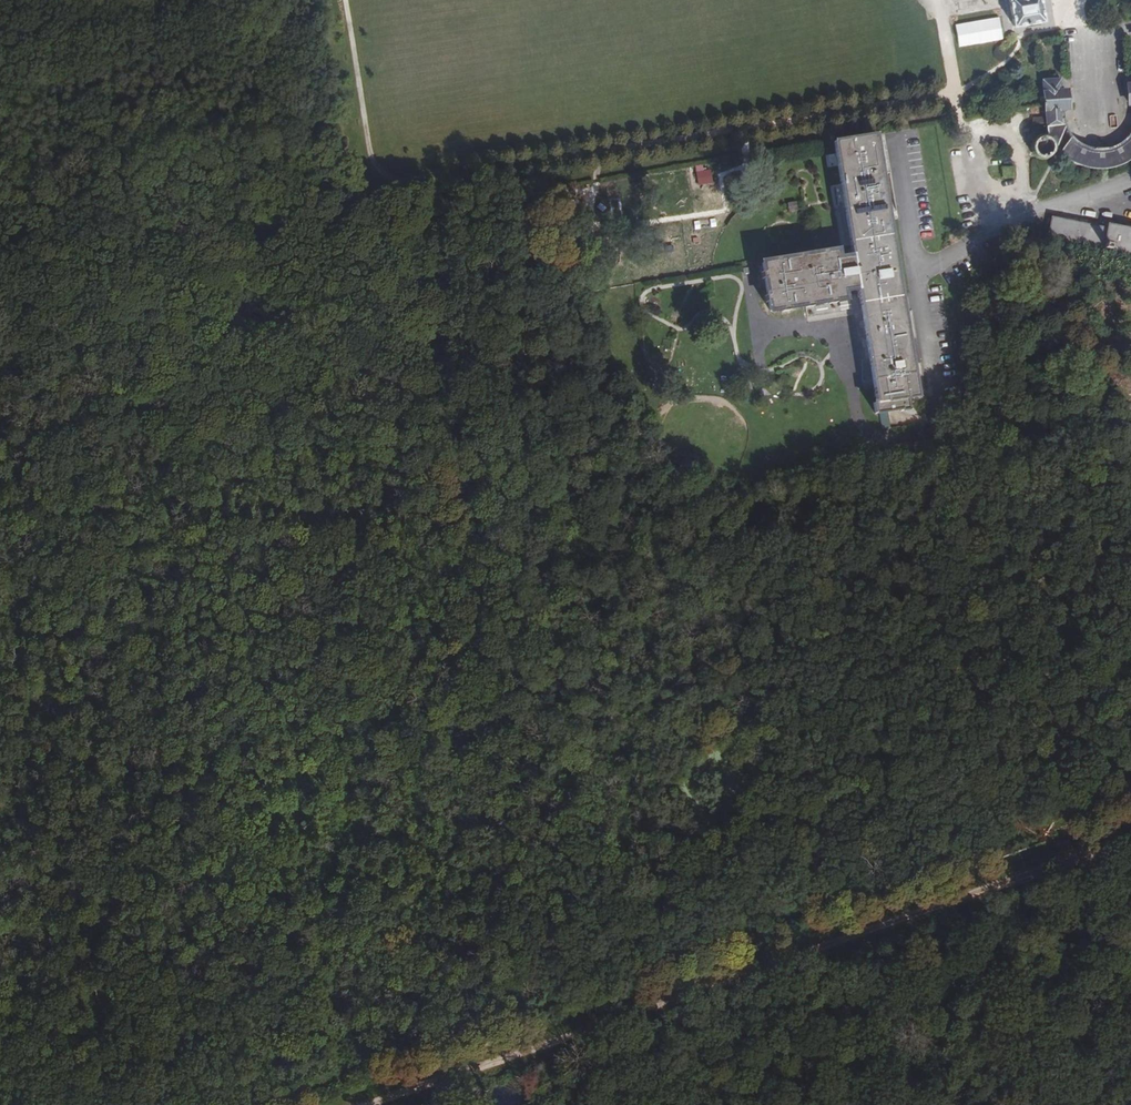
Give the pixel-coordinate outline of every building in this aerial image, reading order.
[(1010,25),(1044,19),(1042,0),(1006,0),(1010,25)] [(984,54),(985,45),(968,44),(967,53),(984,54)] [(1061,80),(1042,81),(1044,136),(1039,137),(1036,140),(1033,142),(1032,147),(1032,153),(1035,158),(1039,159),(1043,159),(1047,159),(1050,157),(1053,154),(1055,150),(1054,145),(1052,142),(1065,131),(1063,123),(1063,108),(1067,107),(1066,88),(1062,89),(1061,80)] [(1122,138),(1097,145),(1080,143),(1071,136),(1067,146),(1060,151),(1065,155),(1078,159),(1094,167),(1105,164),(1120,160),(1127,156),(1130,154),(1130,123),(1122,138)] [(883,132),(848,138),(866,243),(852,245),(853,254),(839,257),(837,248),(829,250),(828,246),(820,248),(821,251),(806,254),(806,251),(797,252),(798,255),(782,258),(781,254),(774,256),(774,259),(762,260),(765,270),(760,271),(762,279),(766,277),(768,295),(764,294),(766,303),(769,303),(772,312),(784,311),(785,314),(792,313),(791,310),(803,307),(803,311),(816,308),(815,306),(830,302),(831,306),(838,305),(838,301),(847,300),(844,291),(859,289),(879,401),(923,394),(907,312),(890,316),(887,296),(905,293),(879,150),(886,148),(883,132)] [(848,138),(833,141),(852,245),(866,243),(848,138)] [(1013,167),(1002,168),(1004,177),(1014,176),(1013,167)] [(1052,214),(1049,236),(1130,249),(1130,221),(1119,218),(1118,224),(1052,214)] [(905,293),(887,296),(890,316),(907,312),(905,293)] [(923,394),(879,401),(880,410),(925,402),(923,394)]
